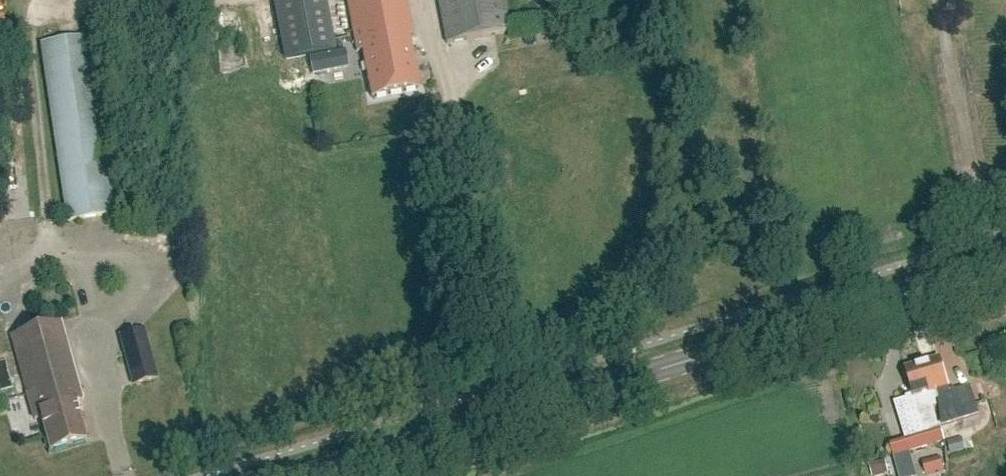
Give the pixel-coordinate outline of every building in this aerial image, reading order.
[(335,49),(326,0),(273,0),(284,59),(335,49)] [(418,88),(411,50),(412,50),(410,36),(414,35),(407,0),(347,0),(357,51),(363,50),(372,97),(418,88)] [(511,31),(506,0),(438,0),(446,43),(511,31)] [(67,220),(115,214),(89,36),(41,43),(67,220)] [(311,75),(329,72),(326,56),(308,59),(311,75)] [(86,439),(76,402),(83,400),(61,321),(11,335),(35,419),(41,417),(50,450),(86,439)] [(133,384),(157,378),(144,329),(121,336),(133,384)] [(939,399),(939,400),(941,427),(979,415),(971,388),(951,394),(941,359),(924,364),(932,391),(936,390),(939,399)] [(935,401),(939,400),(939,399),(936,390),(932,391),(924,364),(906,369),(915,398),(896,403),(909,447),(928,441),(930,446),(945,441),(942,429),(940,429),(933,408),(937,407),(935,401)] [(963,437),(949,442),(952,454),(966,449),(963,437)] [(899,475),(917,475),(910,453),(893,458),(899,475)] [(926,475),(944,471),(941,457),(923,462),(926,475)] [(873,475),(880,475),(889,473),(885,460),(869,464),(873,475)]
